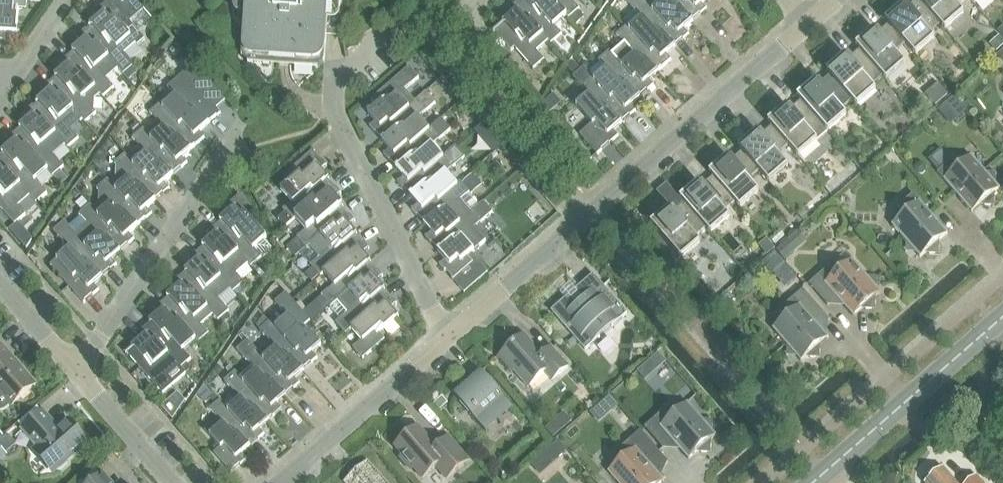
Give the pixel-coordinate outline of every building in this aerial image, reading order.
[(7,41),(7,33),(19,34),(19,33),(18,33),(20,9),(28,9),(29,1),(42,1),(42,0),(0,0),(0,41),(7,41)] [(92,25),(109,44),(103,50),(120,68),(119,69),(125,75),(136,65),(125,53),(137,43),(139,45),(146,39),(132,23),(145,11),(136,0),(109,0),(95,12),(100,18),(92,25)] [(315,68),(319,68),(326,63),(326,61),(328,35),(343,36),(345,36),(341,8),(341,0),(235,0),(234,16),(234,18),(235,19),(236,20),(237,21),(238,22),(240,22),(245,22),(243,57),(249,64),(254,64),(281,66),(291,67),(315,68)] [(525,0),(519,0),(508,10),(513,15),(494,32),(495,33),(495,32),(512,51),(516,48),(535,70),(546,60),(538,51),(550,41),(533,22),(539,16),(525,0)] [(539,16),(533,22),(550,41),(552,44),(553,44),(557,40),(560,38),(563,35),(556,26),(567,16),(568,15),(554,0),(525,0),(539,16)] [(568,15),(567,16),(570,19),(571,18),(579,11),(581,9),(573,0),(574,0),(554,0),(568,15)] [(631,28),(630,29),(647,47),(640,53),(657,72),(672,60),(667,54),(675,47),(658,28),(664,22),(648,3),(646,0),(628,0),(627,1),(642,18),(631,28)] [(648,3),(664,22),(658,28),(675,47),(690,34),(685,28),(693,22),(676,2),(678,0),(652,0),(648,3)] [(676,2),(693,22),(708,9),(703,3),(706,0),(678,0),(676,2)] [(890,24),(906,43),(917,55),(936,39),(931,33),(941,24),(920,0),(918,0),(903,13),(900,9),(886,20),(890,24)] [(941,24),(946,30),(965,13),(955,1),(956,0),(920,0),(941,24)] [(579,11),(571,18),(577,24),(585,18),(579,11)] [(857,46),(860,50),(882,75),(888,81),(906,64),(896,52),(906,43),(890,24),(874,38),(870,34),(857,46)] [(83,43),(75,50),(92,70),(85,75),(102,94),(104,97),(115,87),(108,79),(119,69),(120,68),(103,50),(109,44),(92,25),(78,38),(83,43)] [(624,44),(613,54),(612,54),(629,73),(623,78),(640,98),(655,85),(650,79),(657,72),(640,53),(647,47),(630,29),(631,28),(628,25),(617,35),(624,44)] [(991,45),(997,52),(1002,47),(1002,39),(1001,36),(991,45)] [(557,40),(553,44),(560,52),(567,46),(560,38),(557,40)] [(177,44),(170,51),(175,56),(182,50),(177,44)] [(65,69),(57,76),(74,95),(68,101),(84,119),(84,120),(86,123),(98,113),(95,110),(96,99),(102,94),(85,75),(92,70),(75,50),(60,63),(65,69)] [(828,71),(831,75),(853,100),(858,106),(877,90),(872,84),(882,75),(860,50),(845,64),(841,60),(828,71)] [(607,69),(595,79),(611,98),(605,104),(622,123),(637,110),(632,104),(640,98),(623,78),(629,73),(612,54),(613,54),(610,51),(599,60),(607,69)] [(573,62),(567,68),(572,74),(579,68),(573,62)] [(369,113),(368,113),(376,122),(370,127),(384,142),(403,125),(398,119),(417,102),(416,102),(406,91),(420,78),(411,67),(383,91),(371,101),(377,107),(370,113),(369,113)] [(579,72),(574,77),(581,86),(589,94),(577,105),(592,124),(580,134),(598,154),(619,135),(614,130),(622,123),(605,104),(611,98),(595,79),(593,76),(585,67),(579,72)] [(798,97),(802,101),(819,120),(829,131),(848,115),(843,109),(853,100),(831,75),(815,89),(812,85),(798,97)] [(47,94),(39,101),(56,121),(50,126),(67,145),(66,145),(69,148),(80,139),(72,130),(84,120),(84,119),(68,101),(74,95),(57,76),(42,89),(47,94)] [(176,96),(164,106),(164,107),(181,126),(174,131),(192,150),(206,138),(201,132),(222,114),(196,84),(190,90),(179,78),(168,88),(176,96)] [(384,155),(398,170),(417,153),(412,147),(431,130),(430,130),(420,118),(437,104),(427,92),(416,102),(417,102),(398,119),(403,125),(384,142),(390,150),(384,155)] [(952,95),(937,108),(948,120),(964,107),(953,94),(952,95)] [(30,120),(22,127),(39,146),(32,151),(49,170),(48,171),(54,177),(60,184),(67,178),(61,171),(65,167),(55,155),(66,145),(67,145),(50,126),(56,121),(45,108),(39,101),(25,114),(30,120)] [(782,110),(769,122),(773,126),(789,145),(800,157),(805,152),(819,141),(829,131),(819,120),(802,101),(790,111),(786,115),(782,110)] [(158,122),(147,132),(146,132),(163,151),(157,156),(174,176),(189,163),(184,157),(192,150),(174,131),(181,126),(164,107),(164,106),(162,103),(151,113),(158,122)] [(398,182),(411,197),(431,180),(426,174),(445,158),(444,157),(434,146),(452,130),(442,119),(430,130),(431,130),(412,147),(417,153),(398,170),(404,177),(398,182)] [(137,123),(131,128),(136,134),(141,129),(137,123)] [(490,134),(482,125),(474,132),(482,141),(490,134)] [(740,147),(743,152),(760,171),(770,183),(789,166),(779,154),(789,145),(773,126),(757,140),(753,136),(740,147)] [(12,145),(4,152),(21,172),(15,177),(31,196),(37,203),(48,194),(37,181),(48,171),(49,170),(32,151),(39,146),(22,127),(7,140),(12,145)] [(141,147),(129,157),(129,158),(145,176),(139,182),(156,201),(171,188),(166,183),(174,176),(157,156),(163,151),(146,132),(147,132),(144,129),(133,139),(141,147)] [(412,210),(426,225),(445,208),(440,202),(459,185),(458,185),(448,173),(466,158),(456,147),(444,157),(445,158),(426,174),(431,180),(411,197),(418,205),(412,210)] [(286,212),(278,219),(285,228),(294,221),(297,218),(296,218),(315,202),(310,195),(329,179),(323,171),(328,166),(315,150),(295,168),(300,174),(282,190),(288,197),(293,202),(284,210),(286,212)] [(4,152),(0,156),(0,206),(16,225),(27,215),(19,206),(31,196),(15,177),(21,172),(4,152)] [(710,173),(714,177),(736,202),(741,208),(760,191),(750,180),(760,171),(743,152),(727,165),(724,161),(710,173)] [(117,178),(112,183),(111,183),(128,202),(122,207),(139,227),(153,214),(148,208),(156,201),(139,182),(145,176),(129,158),(129,157),(127,154),(115,164),(118,167),(117,178)] [(938,173),(944,179),(973,213),(983,203),(986,206),(995,207),(996,197),(994,194),(1001,188),(972,156),(959,167),(953,160),(938,173)] [(916,166),(916,171),(919,174),(924,175),(928,172),(928,166),(925,163),(920,162),(916,166)] [(472,176),(463,184),(469,191),(478,183),(472,176)] [(681,198),(685,203),(707,228),(712,233),(731,217),(726,211),(736,202),(714,177),(698,191),(695,187),(681,198)] [(298,238),(287,247),(296,257),(307,248),(308,249),(310,246),(329,229),(324,223),(343,206),(337,199),(338,197),(342,194),(329,179),(310,195),(315,202),(296,218),(297,218),(307,230),(298,237),(298,238)] [(94,208),(94,209),(110,227),(104,233),(121,252),(136,239),(131,234),(139,227),(122,207),(128,202),(124,197),(111,183),(112,183),(109,180),(98,189),(100,192),(100,197),(100,203),(94,208)] [(426,237),(439,252),(459,236),(454,229),(473,213),(472,212),(462,201),(471,193),(469,191),(463,184),(461,182),(458,185),(459,185),(440,202),(445,208),(426,225),(432,233),(426,237)] [(77,189),(72,194),(76,198),(81,193),(77,189)] [(230,213),(223,219),(239,239),(233,245),(251,265),(250,265),(252,267),(263,258),(273,250),(265,240),(268,238),(252,219),(258,214),(241,194),(225,207),(230,213)] [(949,234),(944,228),(914,194),(899,207),(905,214),(893,225),(921,258),(928,252),(930,254),(940,255),(941,245),(938,243),(949,234)] [(83,199),(77,205),(82,211),(89,205),(83,199)] [(459,236),(439,252),(446,260),(440,265),(454,281),(474,263),(469,257),(487,241),(476,229),(494,213),(484,202),(472,212),(473,213),(454,229),(459,236)] [(707,228),(685,203),(669,216),(665,212),(652,224),(683,259),(702,242),(696,237),(707,228)] [(81,215),(69,225),(76,234),(93,253),(86,258),(103,277),(118,265),(113,259),(121,252),(104,233),(110,227),(94,209),(94,208),(91,205),(80,215),(81,215)] [(314,268),(306,274),(312,282),(320,275),(321,276),(324,274),(324,273),(343,257),(338,251),(357,234),(351,226),(356,221),(343,206),(324,223),(329,229),(310,246),(320,258),(312,265),(314,268)] [(212,239),(205,245),(222,265),(215,270),(233,290),(232,291),(235,294),(243,287),(246,284),(239,275),(250,265),(251,265),(233,245),(239,239),(223,219),(207,233),(212,239)] [(76,234),(69,225),(66,222),(55,231),(65,243),(64,254),(51,265),(85,304),(101,290),(96,284),(103,277),(86,258),(93,253),(76,234)] [(798,230),(776,248),(786,259),(807,240),(798,230)] [(27,233),(19,240),(27,249),(33,240),(27,233)] [(324,297),(318,303),(325,311),(332,306),(338,301),(357,285),(352,278),(371,262),(365,254),(370,249),(357,234),(338,251),(343,257),(324,273),(324,274),(334,285),(323,295),(324,297)] [(766,240),(758,247),(766,257),(774,250),(766,240)] [(195,264),(187,270),(204,291),(198,296),(215,316),(214,316),(219,322),(231,312),(221,301),(232,291),(233,290),(215,270),(222,265),(205,245),(190,258),(195,264)] [(774,252),(764,262),(773,272),(784,263),(774,252)] [(876,310),(877,301),(875,298),(882,292),(853,259),(840,271),(834,263),(810,284),(828,306),(838,298),(854,316),(864,307),(867,310),(876,310)] [(347,334),(353,329),(352,329),(371,312),(366,306),(385,289),(379,282),(384,277),(371,262),(352,278),(357,285),(338,301),(348,313),(337,323),(347,334)] [(177,290),(170,296),(187,316),(181,322),(197,341),(196,341),(199,344),(208,337),(210,335),(203,326),(214,316),(215,316),(198,296),(204,291),(187,270),(172,284),(177,290)] [(552,311),(557,317),(586,351),(628,314),(594,275),(552,311)] [(243,287),(235,294),(239,299),(247,292),(243,287)] [(352,329),(353,329),(363,341),(354,348),(364,359),(386,340),(380,334),(398,318),(399,319),(400,318),(392,309),(398,304),(385,289),(366,306),(371,312),(352,329)] [(823,311),(804,290),(780,311),(786,318),(773,329),(790,348),(789,358),(799,358),(802,362),(809,356),(811,358),(821,359),(821,349),(819,347),(830,337),(827,334),(830,319),(823,311)] [(289,317),(277,327),(277,328),(293,346),(287,352),(304,371),(319,358),(314,352),(322,345),(322,344),(321,345),(305,327),(311,321),(287,293),(276,303),(289,317)] [(159,315),(152,321),(169,341),(163,347),(179,366),(178,366),(186,375),(187,374),(182,369),(187,364),(192,360),(185,351),(196,341),(197,341),(181,322),(187,316),(170,296),(154,309),(159,315)] [(264,316),(258,326),(261,330),(261,331),(271,343),(260,353),(259,353),(275,372),(269,377),(286,397),(301,384),(296,378),(304,371),(287,352),(293,346),(277,328),(277,327),(272,321),(270,322),(264,316)] [(142,340),(126,354),(127,355),(128,354),(163,395),(174,385),(186,375),(178,366),(179,366),(163,347),(169,341),(152,321),(137,335),(142,340)] [(229,326),(225,329),(231,336),(234,331),(229,326)] [(511,373),(514,370),(529,387),(546,373),(553,381),(569,367),(552,347),(543,355),(525,335),(498,359),(511,373)] [(208,337),(199,344),(206,353),(212,348),(212,341),(208,337)] [(253,368),(242,378),(241,379),(258,397),(251,403),(268,422),(283,409),(278,403),(286,397),(269,377),(275,372),(259,353),(260,353),(249,341),(238,351),(253,368)] [(4,347),(0,350),(0,411),(1,411),(3,411),(5,410),(7,408),(8,407),(8,406),(13,405),(37,384),(4,347)] [(660,354),(652,360),(659,367),(666,361),(660,354)] [(187,364),(182,369),(187,374),(190,372),(190,368),(187,364)] [(236,394),(224,403),(224,404),(240,423),(234,428),(252,449),(266,436),(260,429),(268,422),(251,403),(258,397),(241,379),(242,378),(237,372),(225,382),(236,394)] [(483,372),(455,396),(487,432),(488,431),(486,429),(512,408),(513,410),(514,409),(483,372)] [(214,394),(210,397),(216,405),(220,401),(214,394)] [(610,396),(591,412),(599,421),(617,405),(610,396)] [(442,397),(434,405),(439,411),(448,404),(442,397)] [(224,404),(224,403),(221,400),(220,401),(216,405),(210,410),(219,420),(205,431),(221,449),(214,454),(231,474),(246,460),(243,456),(252,449),(234,428),(240,423),(224,404)] [(670,407),(643,430),(662,451),(673,441),(689,459),(700,450),(702,453),(712,454),(713,444),(710,441),(717,435),(705,421),(689,403),(676,414),(670,407)] [(69,422),(57,432),(53,428),(55,426),(44,413),(25,430),(40,448),(37,451),(55,472),(58,469),(62,470),(66,466),(66,462),(87,443),(69,422)] [(551,424),(544,430),(553,440),(560,434),(551,424)] [(437,467),(448,479),(469,461),(450,438),(437,449),(419,427),(396,447),(404,456),(403,461),(409,469),(415,469),(423,479),(437,467)] [(609,472),(618,482),(662,482),(665,480),(662,477),(669,462),(642,431),(630,441),(616,454),(622,461),(609,472)] [(558,441),(549,449),(558,459),(567,451),(558,441)] [(8,455),(0,447),(0,463),(8,455)] [(345,482),(388,482),(369,461),(344,482),(345,482)] [(925,482),(957,482),(943,467),(939,471),(938,469),(934,469),(927,475),(926,479),(928,481),(925,482)] [(104,474),(94,482),(112,482),(104,474)]
